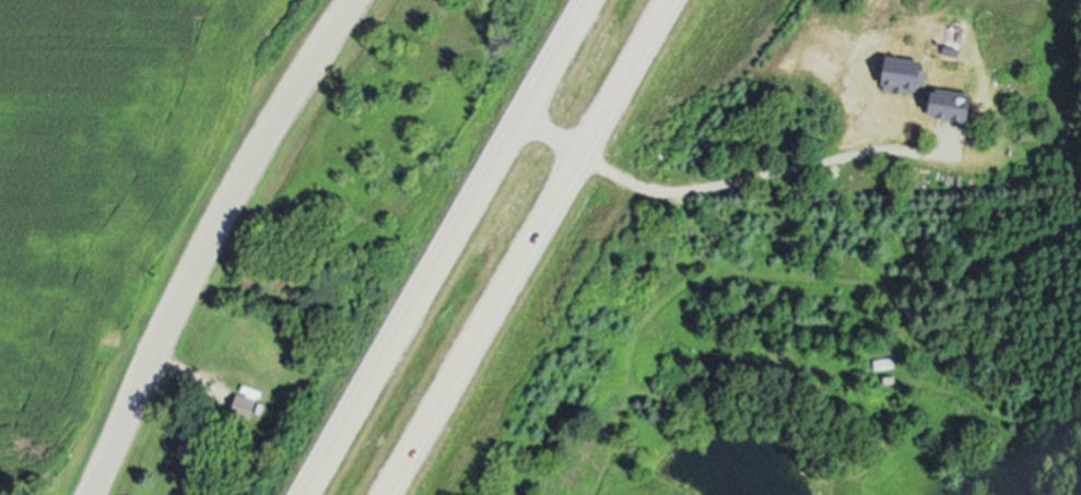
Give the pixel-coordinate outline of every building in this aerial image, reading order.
[(884,89),(903,93),(903,91),(918,94),(924,61),(890,55),(884,89)] [(974,92),(935,89),(933,118),(972,120),(974,92)]
